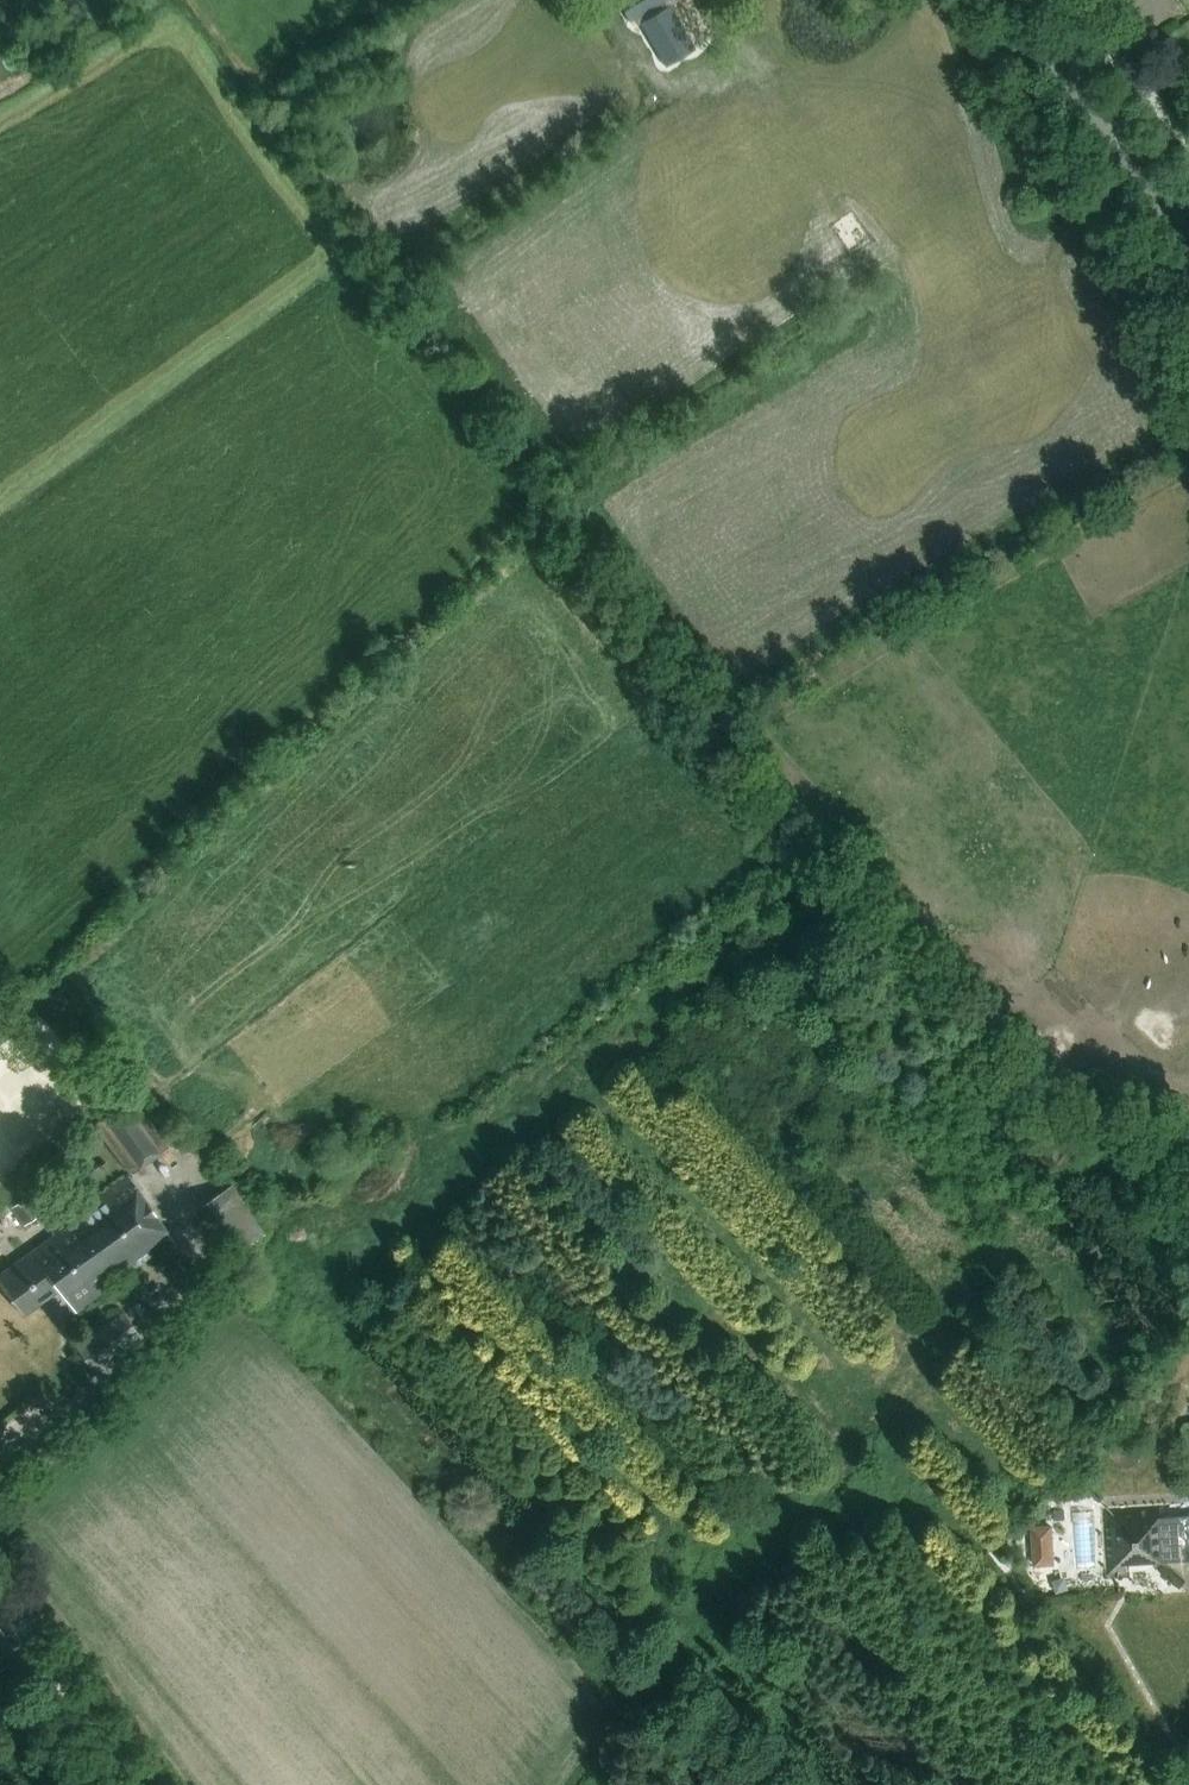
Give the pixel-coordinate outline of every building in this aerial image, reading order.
[(656,13),(629,28),(650,65),(662,59),(667,69),(698,51),(670,0),(649,0),(656,13)] [(169,1148),(130,1096),(91,1125),(129,1177),(169,1148)] [(91,1137),(77,1147),(85,1158),(99,1148),(91,1137)] [(0,1276),(0,1284),(24,1316),(60,1290),(76,1313),(174,1240),(128,1176),(54,1230),(57,1234),(0,1276)] [(264,1235),(231,1185),(198,1207),(231,1258),(264,1235)] [(39,1214),(26,1196),(9,1209),(22,1227),(39,1214)] [(1186,1561),(1185,1549),(1188,1549),(1188,1516),(1161,1518),(1160,1506),(1104,1510),(1108,1577),(1128,1576),(1127,1564),(1186,1561)] [(1054,1567),(1052,1528),(1034,1529),(1035,1568),(1054,1567)]
